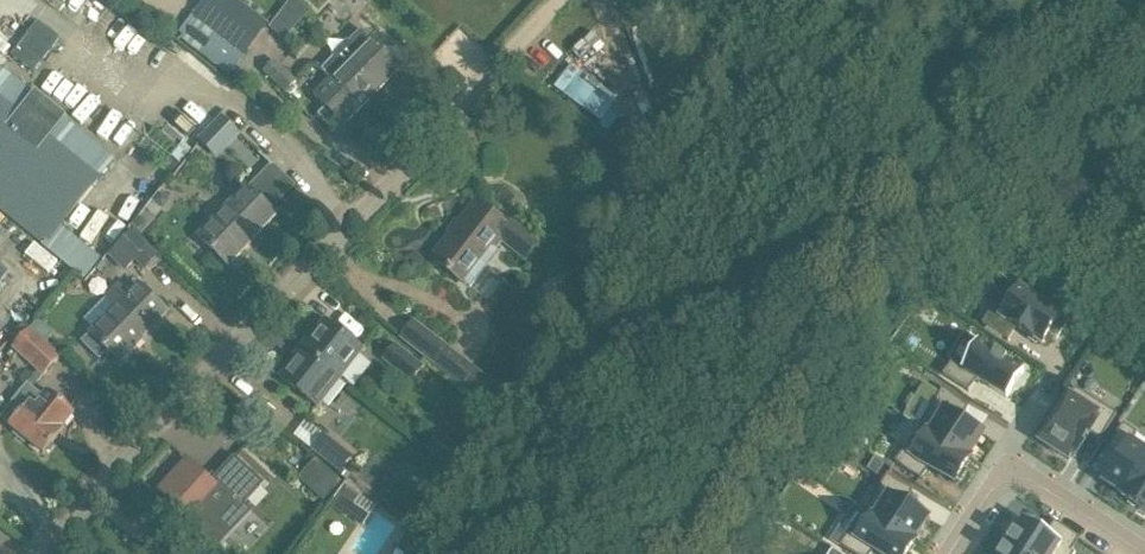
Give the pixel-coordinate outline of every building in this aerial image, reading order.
[(235,0),(203,0),(190,17),(241,57),(267,24),(235,0)] [(304,20),(310,13),(297,0),(291,0),(288,5),(304,20)] [(37,22),(11,56),(33,73),(60,39),(37,22)] [(330,78),(314,95),(326,106),(317,116),(327,125),(336,116),(344,125),(400,67),(359,27),(347,40),(357,50),(342,66),(331,56),(319,68),(330,78)] [(262,73),(285,95),(297,82),(274,60),(262,73)] [(44,247),(115,160),(0,67),(0,212),(44,247)] [(226,264),(274,215),(245,187),(197,236),(226,264)] [(160,192),(153,201),(162,208),(169,200),(160,192)] [(469,289),(488,264),(485,261),(497,246),(495,245),(499,240),(526,261),(540,243),(513,222),(508,228),(476,204),(432,260),(469,289)] [(133,262),(141,269),(155,256),(129,232),(107,255),(123,272),(133,262)] [(9,272),(0,265),(0,283),(9,272)] [(98,358),(106,349),(118,361),(166,312),(137,284),(129,292),(119,282),(104,298),(114,307),(89,333),(81,341),(97,357),(98,358)] [(1007,282),(980,323),(1006,340),(1014,327),(1041,345),(1049,334),(1057,339),(1068,322),(1007,282)] [(38,321),(30,329),(45,343),(53,334),(38,321)] [(306,345),(302,350),(339,379),(362,350),(324,321),(315,334),(311,331),(303,343),(306,345)] [(434,364),(446,350),(412,324),(401,338),(434,364)] [(12,348),(43,377),(61,358),(45,343),(30,329),(12,348)] [(952,361),(943,375),(969,392),(977,379),(1007,398),(1024,372),(977,341),(960,366),(952,361)] [(409,382),(420,368),(394,347),(383,361),(409,382)] [(290,365),(280,378),(312,403),(317,407),(339,379),(302,350),(299,354),(297,352),(288,364),(290,365)] [(463,386),(476,396),(487,380),(475,371),(463,386)] [(0,415),(0,417),(9,424),(8,425),(42,454),(50,445),(62,429),(60,427),(73,411),(47,390),(42,397),(26,384),(0,415)] [(943,388),(919,425),(970,458),(971,457),(969,456),(984,433),(960,418),(968,405),(943,388)] [(1075,388),(1040,441),(1069,460),(1087,432),(1100,441),(1117,415),(1075,388)] [(1104,482),(1126,497),(1125,499),(1126,500),(1144,471),(1144,451),(1131,442),(1137,433),(1123,424),(1106,450),(1119,458),(1104,482)] [(919,425),(894,462),(920,478),(929,466),(954,482),(970,458),(919,425)] [(353,457),(324,434),(312,451),(340,474),(353,457)] [(446,460),(455,449),(438,435),(428,446),(446,460)] [(170,478),(160,490),(175,504),(189,517),(190,515),(204,528),(198,534),(214,549),(250,511),(242,504),(246,500),(260,484),(237,463),(232,458),(220,471),(210,482),(187,460),(170,478)] [(330,471),(313,491),(324,501),(341,482),(330,471)] [(1126,500),(1144,512),(1144,471),(1126,500)] [(888,472),(863,509),(915,543),(915,542),(913,540),(915,538),(928,518),(905,502),(913,489),(888,472)] [(839,546),(851,553),(871,553),(873,550),(880,553),(907,553),(915,543),(863,509),(839,546)] [(1004,546),(1016,553),(1075,553),(1071,552),(1073,549),(1080,539),(1054,522),(1046,535),(1022,519),(1004,546)]
